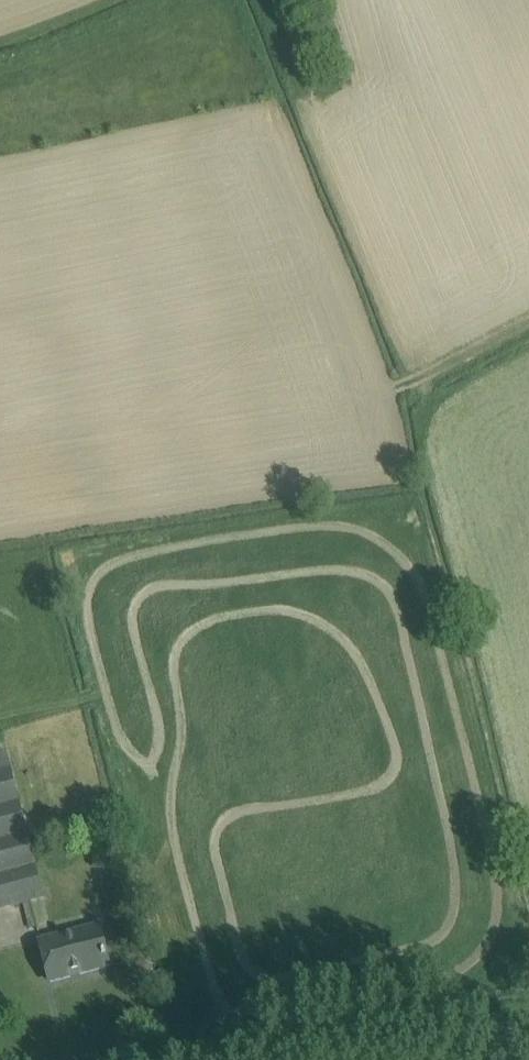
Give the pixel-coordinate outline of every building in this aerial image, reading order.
[(0,750),(0,910),(32,901),(43,898),(30,847),(10,769),(5,749),(0,750)] [(109,967),(98,927),(97,927),(97,929),(42,944),(42,942),(40,942),(51,982),(109,967)]
